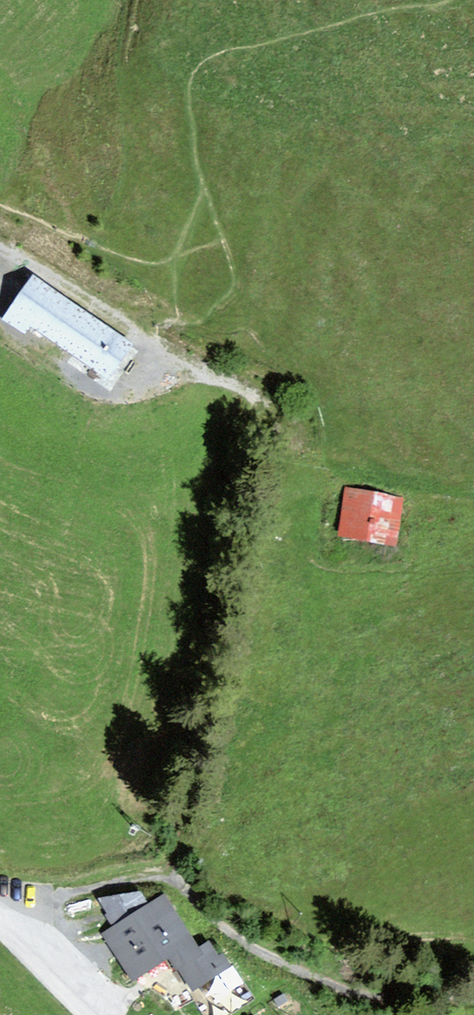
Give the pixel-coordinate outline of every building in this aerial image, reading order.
[(134,346),(34,276),(3,321),(25,336),(33,325),(110,379),(134,346)] [(406,497),(346,488),(339,535),(398,545),(406,497)] [(142,892),(101,899),(119,927),(116,929),(126,944),(117,949),(134,976),(159,961),(167,956),(191,993),(232,967),(223,953),(220,955),(212,942),(199,950),(166,894),(149,905),(142,892)]
